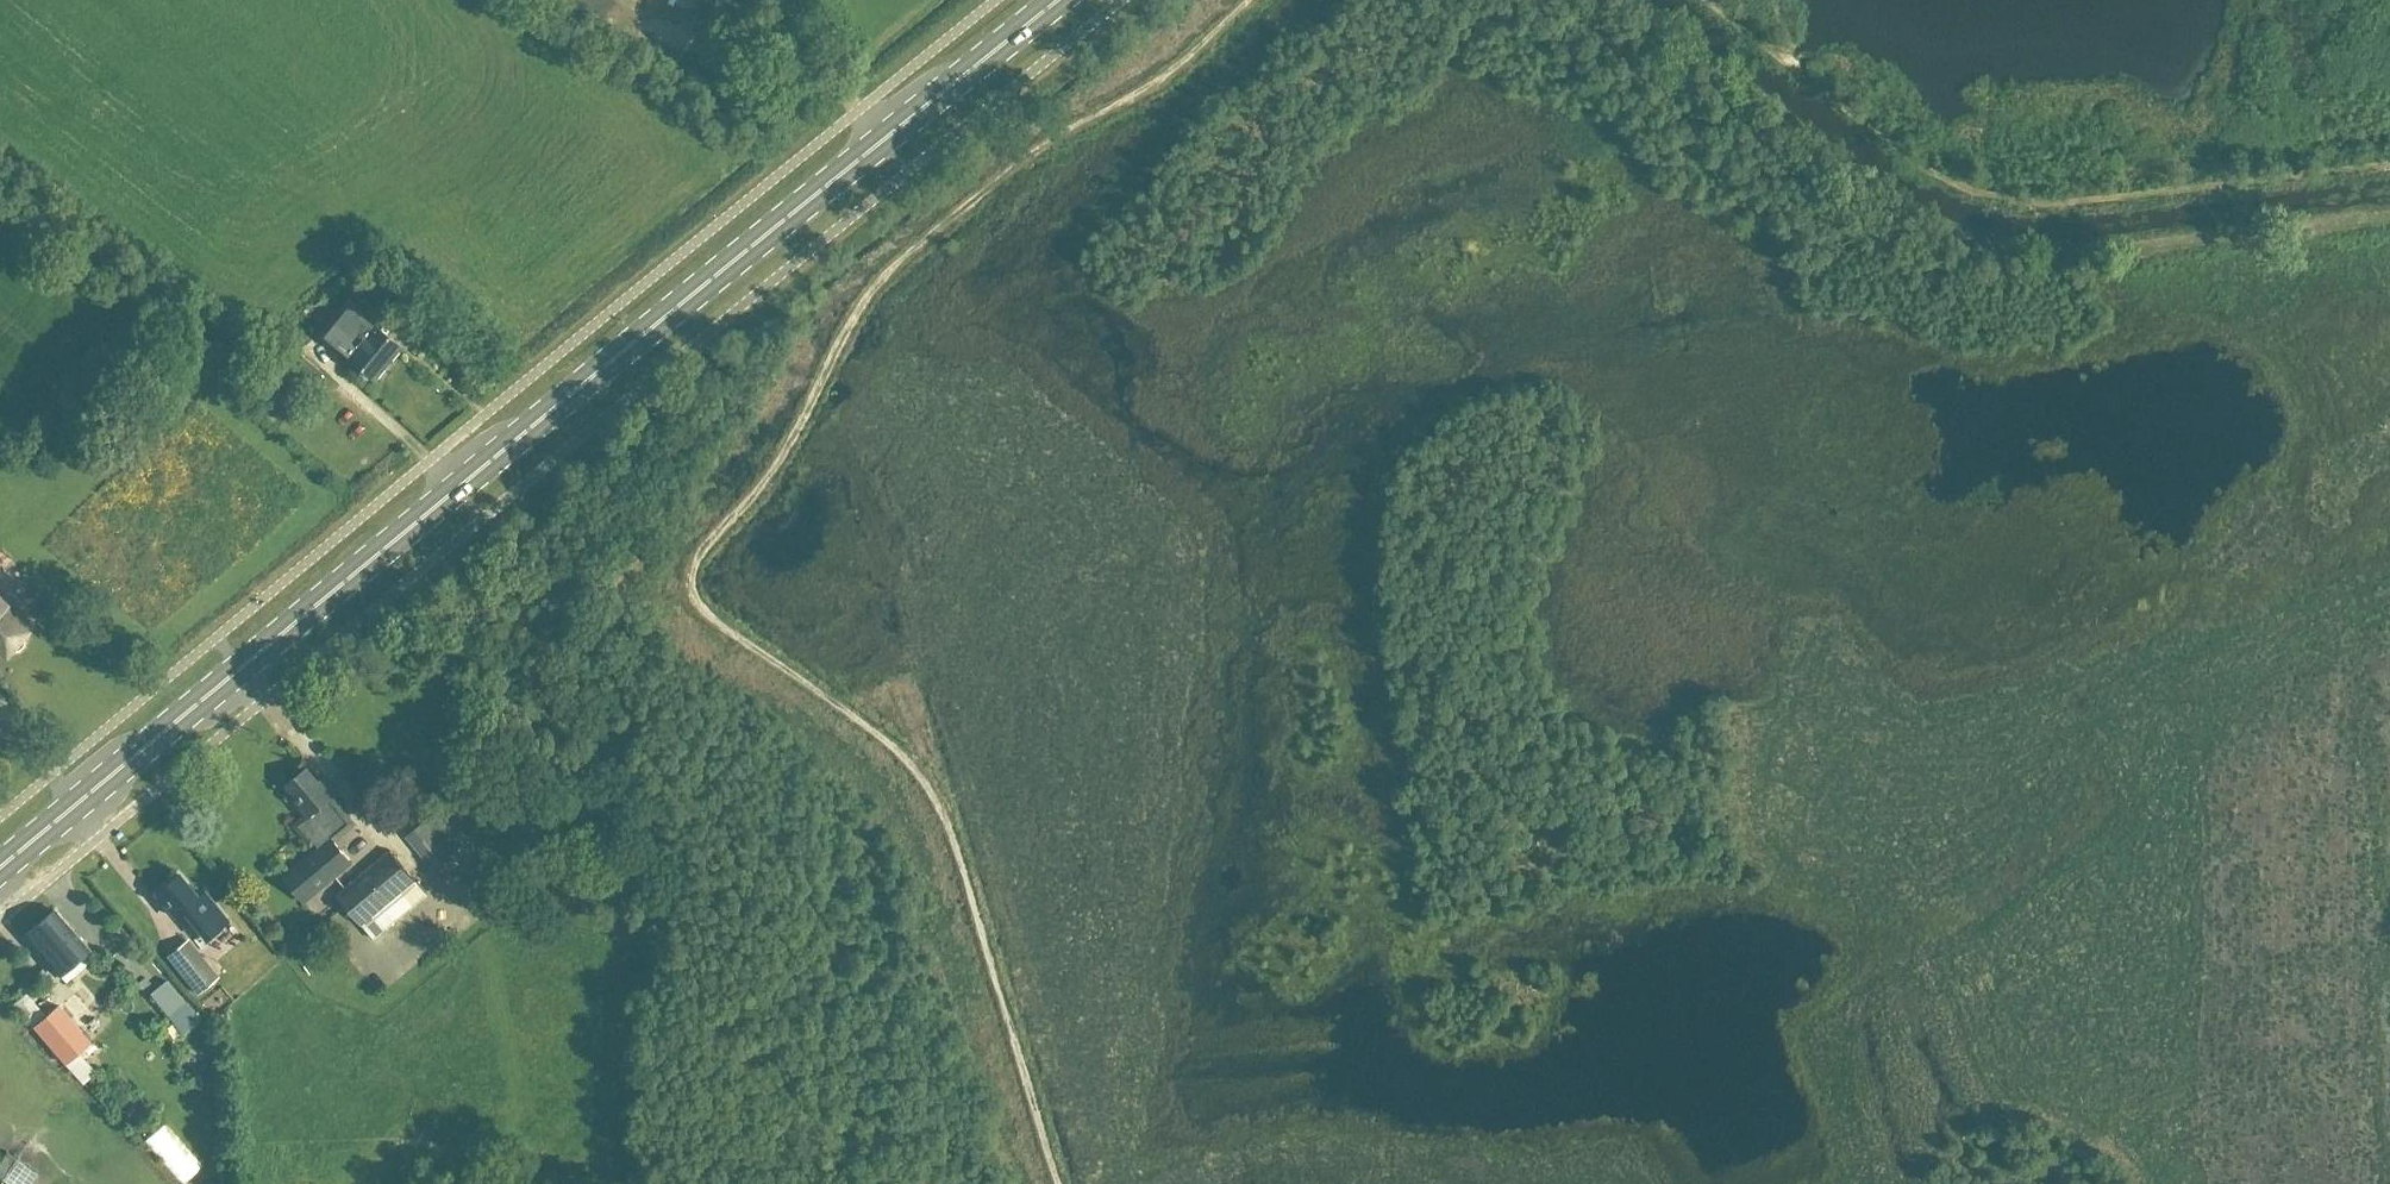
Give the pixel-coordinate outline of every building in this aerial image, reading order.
[(372,378),(400,345),(376,324),(348,356),(372,378)] [(263,350),(282,366),(289,356),(270,341),(263,350)] [(22,634),(30,625),(0,599),(0,647),(7,652),(9,649),(11,650),(13,650),(15,650),(17,649),(19,649),(20,648),(22,646),(23,645),(24,643),(24,641),(24,639),(24,637),(23,635),(22,634)] [(303,903),(351,862),(324,830),(343,813),(305,769),(286,785),(298,799),(295,801),(307,815),(294,826),(309,844),(312,841),(318,848),(282,878),(303,903)] [(428,824),(425,820),(405,837),(431,870),(462,845),(438,816),(428,824)] [(402,892),(416,880),(390,850),(334,893),(361,925),(363,923),(374,938),(399,917),(388,904),(402,892)] [(179,874),(156,892),(177,917),(185,911),(206,937),(227,920),(204,892),(198,897),(179,874)] [(59,975),(88,949),(61,917),(30,942),(59,975)] [(200,987),(215,975),(202,961),(202,960),(187,942),(172,954),(200,987)] [(33,1026),(65,1063),(90,1041),(59,1004),(33,1026)] [(7,1150),(0,1160),(0,1176),(11,1183),(31,1183),(39,1173),(7,1150)]
